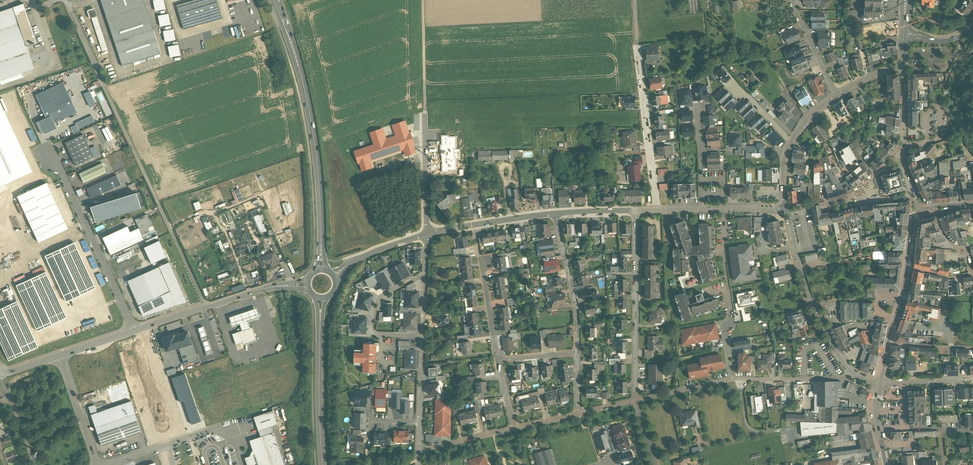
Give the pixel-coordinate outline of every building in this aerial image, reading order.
[(115,42),(153,30),(144,0),(101,0),(115,42)] [(153,0),(156,11),(166,9),(164,0),(154,0),(153,0)] [(177,6),(184,30),(223,18),(218,0),(196,0),(194,0),(177,6)] [(690,14),(699,12),(697,0),(688,0),(690,14)] [(959,10),(967,15),(971,10),(972,8),(972,3),(969,0),(967,0),(966,1),(965,1),(959,10)] [(0,12),(0,81),(23,73),(35,69),(27,47),(32,45),(33,45),(35,45),(35,44),(38,43),(38,42),(37,43),(24,4),(20,5),(14,7),(13,7),(0,12)] [(881,10),(881,8),(866,7),(866,8),(865,8),(865,16),(867,16),(867,19),(873,19),(873,18),(875,18),(877,19),(879,18),(883,18),(883,15),(882,15),(883,13),(882,11),(882,10),(881,10)] [(95,9),(88,11),(91,19),(92,18),(94,23),(99,21),(95,9)] [(159,15),(160,26),(171,25),(169,14),(159,15)] [(108,50),(99,21),(94,23),(103,51),(108,50)] [(891,34),(889,24),(864,27),(866,38),(891,34)] [(174,29),(164,30),(165,41),(176,40),(174,29)] [(153,30),(115,42),(123,66),(161,54),(153,30)] [(789,33),(785,35),(789,44),(801,39),(797,30),(789,33)] [(897,42),(893,43),(893,41),(888,41),(888,45),(888,51),(897,49),(897,42)] [(169,46),(170,57),(181,56),(179,44),(169,46)] [(799,46),(784,52),(787,59),(788,59),(802,53),(799,46)] [(650,50),(646,50),(647,54),(646,54),(647,57),(648,60),(651,60),(653,61),(655,59),(658,59),(658,56),(660,54),(657,52),(657,49),(650,50)] [(897,49),(888,51),(885,52),(886,58),(892,57),(891,55),(898,54),(897,49)] [(802,53),(788,59),(790,66),(792,65),(806,59),(803,52),(802,53)] [(834,52),(827,55),(830,63),(837,60),(834,52)] [(856,55),(851,57),(852,60),(851,60),(854,70),(862,68),(860,58),(857,59),(856,55)] [(806,59),(792,65),(792,66),(796,75),(810,69),(806,59)] [(841,67),(837,69),(842,79),(849,76),(845,66),(841,67)] [(722,79),(725,83),(731,78),(727,74),(721,68),(716,73),(722,79)] [(23,73),(0,81),(2,85),(25,77),(23,73)] [(937,83),(937,74),(918,74),(918,75),(919,81),(920,81),(925,81),(925,82),(933,81),(933,83),(933,84),(937,83)] [(754,85),(758,82),(752,75),(748,78),(754,85)] [(900,75),(888,76),(889,90),(889,91),(890,91),(900,90),(900,75)] [(918,75),(912,75),(910,76),(909,77),(909,78),(909,91),(917,91),(919,91),(919,88),(919,81),(918,75)] [(820,76),(809,81),(811,87),(812,87),(815,94),(816,93),(817,95),(824,92),(823,90),(824,90),(823,87),(824,86),(823,84),(824,84),(822,81),(820,76)] [(659,78),(650,79),(651,89),(662,88),(661,78),(659,78)] [(925,82),(925,86),(930,86),(930,90),(933,90),(933,84),(933,83),(933,81),(925,82)] [(77,113),(64,83),(37,96),(47,119),(51,117),(54,123),(77,113)] [(705,87),(705,86),(698,87),(698,88),(694,88),(695,92),(696,101),(699,100),(708,99),(707,96),(708,95),(709,94),(709,93),(707,92),(706,87),(705,87)] [(804,87),(794,93),(796,96),(806,89),(804,87)] [(714,96),(716,98),(723,92),(721,89),(714,96)] [(806,89),(796,96),(802,106),(806,104),(807,105),(809,104),(809,102),(812,100),(806,89)] [(688,90),(679,91),(680,103),(683,103),(684,104),(685,105),(687,104),(687,103),(689,103),(689,102),(689,100),(688,90)] [(725,90),(723,92),(716,98),(721,104),(731,95),(725,90)] [(900,90),(890,91),(890,95),(889,95),(889,97),(889,99),(900,99),(900,90)] [(90,107),(96,105),(90,91),(84,94),(90,107)] [(917,91),(909,91),(909,101),(918,101),(917,91)] [(667,95),(659,96),(660,105),(668,104),(667,95)] [(721,104),(726,109),(733,103),(736,101),(731,95),(721,104)] [(659,96),(652,97),(653,105),(660,105),(659,96)] [(633,107),(634,107),(634,97),(619,97),(619,102),(622,102),(622,107),(625,107),(633,107)] [(854,98),(853,99),(853,98),(849,101),(848,102),(849,104),(847,105),(849,108),(851,107),(853,111),(859,107),(857,103),(859,103),(858,100),(856,101),(854,98)] [(786,99),(777,109),(781,113),(778,116),(785,123),(791,116),(784,110),(786,108),(790,112),(795,107),(786,99)] [(734,107),(736,108),(743,102),(741,100),(734,107)] [(746,100),(743,102),(736,108),(741,114),(751,105),(746,100)] [(765,110),(769,106),(764,100),(760,104),(765,110)] [(33,172),(0,101),(0,187),(33,172)] [(918,101),(909,101),(909,112),(917,112),(920,112),(921,101),(918,101)] [(842,117),(848,114),(846,110),(844,111),(842,108),(844,107),(841,102),(835,106),(838,110),(842,117)] [(735,105),(733,103),(726,109),(729,111),(735,105)] [(741,114),(746,119),(753,112),(756,110),(751,105),(741,114)] [(771,109),(768,112),(773,118),(776,115),(771,109)] [(689,112),(681,113),(682,120),(692,119),(692,115),(692,112),(691,112),(691,111),(689,112)] [(755,114),(753,112),(746,119),(748,121),(755,114)] [(917,112),(909,112),(909,126),(910,126),(915,126),(917,126),(917,112)] [(759,114),(755,118),(749,124),(754,130),(755,129),(765,120),(759,114)] [(92,116),(76,124),(77,126),(79,129),(95,122),(92,116)] [(662,116),(654,117),(655,126),(663,125),(662,119),(662,116)] [(714,116),(707,117),(706,118),(705,119),(706,125),(715,124),(715,122),(717,121),(717,118),(714,116)] [(47,119),(37,123),(43,135),(57,129),(54,123),(51,117),(47,119)] [(897,118),(892,117),(891,125),(899,127),(900,119),(897,118)] [(756,128),(761,133),(766,128),(770,125),(765,120),(756,128)] [(409,133),(405,121),(393,125),(397,137),(385,141),(381,129),(370,133),(374,145),(354,151),(358,164),(359,164),(362,171),(371,168),(369,161),(404,149),(406,156),(416,153),(414,145),(415,145),(410,132),(409,133)] [(829,136),(820,124),(812,130),(817,136),(816,136),(817,137),(821,142),(829,136)] [(899,127),(891,125),(887,124),(886,131),(899,134),(899,127)] [(691,128),(682,129),(683,136),(694,135),(693,132),(694,131),(694,129),(692,128),(691,128)] [(718,130),(709,132),(709,131),(707,132),(707,139),(719,137),(718,130)] [(886,131),(882,130),(882,131),(882,132),(882,134),(886,136),(898,138),(899,134),(886,131)] [(635,131),(623,133),(625,148),(633,147),(637,147),(635,131)] [(664,132),(656,133),(657,141),(670,139),(669,132),(669,131),(664,132)] [(775,131),(769,137),(776,145),(778,147),(784,141),(775,131)] [(84,135),(65,143),(76,166),(94,157),(90,148),(84,135)] [(741,135),(729,136),(730,147),(739,146),(741,146),(741,143),(741,135)] [(448,171),(457,170),(456,159),(461,158),(460,148),(456,148),(456,137),(448,137),(448,136),(442,136),(442,145),(441,145),(441,156),(442,156),(442,163),(443,172),(448,172),(448,171)] [(719,137),(707,139),(708,139),(709,145),(711,145),(720,144),(719,137)] [(774,147),(776,145),(769,137),(767,139),(774,147)] [(836,138),(830,141),(833,148),(838,145),(839,145),(836,138)] [(849,146),(852,151),(856,149),(860,147),(856,141),(849,146)] [(894,145),(890,142),(888,147),(886,150),(892,154),(897,147),(894,145)] [(764,144),(757,144),(757,148),(756,148),(756,150),(751,150),(746,150),(746,157),(752,157),(752,154),(761,153),(761,152),(765,152),(764,144)] [(932,144),(925,152),(926,157),(926,158),(926,159),(937,148),(932,144)] [(892,154),(886,150),(884,148),(881,146),(881,145),(878,149),(879,150),(889,158),(892,154)] [(95,146),(90,148),(94,157),(100,155),(95,146)] [(664,147),(658,148),(659,151),(658,151),(659,156),(670,154),(670,147),(669,146),(664,147)] [(852,151),(849,146),(840,152),(842,156),(841,156),(843,159),(844,158),(847,164),(854,161),(857,159),(852,151)] [(856,149),(852,151),(857,159),(858,162),(860,164),(864,161),(856,149)] [(522,150),(478,151),(478,160),(514,160),(514,158),(523,157),(522,150)] [(889,158),(879,150),(877,154),(879,156),(885,162),(889,158)] [(874,151),(873,151),(869,154),(870,155),(874,160),(879,156),(877,154),(875,153),(874,152),(874,151)] [(798,153),(793,153),(793,159),(796,160),(796,163),(803,165),(805,155),(798,153)] [(874,160),(870,155),(869,156),(868,155),(864,158),(869,164),(874,160)] [(915,158),(914,155),(907,157),(909,164),(916,162),(920,160),(922,159),(921,156),(915,158)] [(885,162),(879,156),(874,160),(879,167),(885,162)] [(961,161),(953,163),(954,169),(967,166),(965,157),(960,158),(961,161)] [(829,158),(826,159),(826,160),(822,161),(825,169),(826,171),(829,170),(833,169),(832,168),(830,160),(829,158)] [(949,159),(939,162),(940,177),(942,177),(949,177),(951,177),(949,159)] [(879,167),(874,160),(869,164),(875,171),(879,167)] [(931,160),(925,162),(927,168),(923,170),(924,172),(925,173),(930,171),(934,169),(935,169),(935,168),(931,160)] [(822,161),(815,164),(815,172),(825,169),(822,161)] [(872,173),(864,161),(860,164),(869,175),(872,173)] [(852,171),(860,164),(858,162),(856,163),(854,165),(850,168),(852,171)] [(918,166),(910,168),(912,173),(916,172),(916,173),(924,170),(923,170),(927,168),(925,162),(922,163),(921,163),(920,165),(918,166)] [(102,163),(80,174),(84,183),(107,172),(102,163)] [(803,165),(796,163),(795,170),(798,170),(798,174),(799,174),(805,175),(807,165),(803,165)] [(869,175),(860,164),(852,171),(858,177),(861,182),(869,176),(869,175)] [(639,165),(628,166),(630,182),(641,181),(639,165)] [(839,173),(835,167),(832,168),(833,169),(833,170),(840,181),(840,182),(843,180),(843,179),(840,173),(839,173)] [(833,169),(829,170),(831,174),(836,183),(840,181),(833,170),(833,169)] [(772,170),(763,170),(763,181),(772,181),(772,170)] [(830,182),(825,184),(827,191),(831,190),(832,193),(837,192),(839,191),(838,189),(836,183),(831,174),(829,170),(826,171),(825,172),(826,175),(829,174),(830,177),(833,182),(830,182)] [(902,170),(882,176),(888,194),(908,189),(902,170)] [(917,175),(914,176),(918,185),(928,180),(925,173),(924,172),(917,175)] [(856,179),(855,179),(851,174),(846,178),(847,178),(848,180),(850,183),(854,189),(859,185),(858,183),(856,179)] [(87,189),(91,199),(121,185),(117,175),(87,189)] [(928,180),(918,185),(920,192),(925,189),(933,185),(934,185),(936,184),(935,182),(933,183),(932,179),(928,180)] [(850,183),(848,180),(847,181),(845,182),(843,180),(840,182),(843,187),(847,195),(855,191),(854,189),(850,183)] [(840,182),(840,181),(836,183),(838,189),(839,191),(837,192),(839,198),(847,196),(847,195),(843,187),(840,182)] [(936,184),(934,185),(933,185),(934,190),(937,190),(937,189),(941,189),(942,189),(942,185),(942,181),(936,184)] [(967,189),(966,182),(962,182),(963,188),(963,189),(964,200),(972,199),(972,188),(967,189)] [(47,183),(18,197),(39,243),(68,229),(47,183)] [(694,184),(673,184),(673,198),(683,198),(685,198),(695,198),(694,184)] [(239,188),(232,191),(237,202),(244,200),(239,188)] [(737,188),(731,188),(731,198),(740,198),(740,189),(737,189),(737,188)] [(534,189),(526,190),(527,200),(530,200),(531,204),(535,203),(535,196),(534,189)] [(748,189),(740,189),(740,198),(748,198),(748,197),(748,190),(748,189)] [(932,191),(927,192),(925,189),(920,192),(923,198),(925,204),(932,203),(932,192),(932,191)] [(567,191),(559,192),(560,204),(568,203),(568,193),(568,191),(567,191)] [(585,191),(574,191),(574,192),(574,203),(586,202),(585,192),(585,191)] [(629,191),(624,191),(623,191),(624,202),(629,202),(630,202),(635,201),(635,202),(636,202),(636,201),(641,201),(641,202),(642,202),(641,191),(636,191),(635,191),(630,191),(629,191)] [(796,191),(789,192),(790,203),(798,202),(797,198),(796,191)] [(946,195),(942,195),(942,191),(941,191),(936,192),(937,203),(946,202),(946,195)] [(832,193),(828,195),(830,201),(839,198),(837,192),(832,193)] [(137,193),(90,208),(95,222),(142,207),(137,193)] [(613,193),(608,193),(608,194),(604,194),(603,194),(604,201),(613,201),(613,193)] [(455,194),(447,195),(447,197),(437,205),(443,212),(447,209),(446,208),(452,203),(457,203),(455,194)] [(549,196),(542,196),(543,205),(550,204),(550,202),(550,198),(549,196)] [(469,198),(462,199),(463,207),(465,218),(473,217),(472,208),(471,209),(470,205),(470,202),(469,198)] [(512,199),(510,199),(511,209),(520,208),(518,198),(512,199)] [(197,212),(203,210),(200,201),(194,203),(197,212)] [(286,214),(293,212),(289,201),(283,204),(286,214)] [(496,201),(487,202),(489,213),(497,211),(496,201)] [(889,203),(880,204),(880,209),(883,209),(884,216),(887,217),(889,217),(889,214),(889,213),(889,203)] [(820,205),(813,206),(814,214),(821,212),(820,205)] [(874,205),(862,206),(864,216),(875,214),(876,220),(881,219),(880,212),(875,213),(874,205)] [(862,206),(854,208),(856,217),(860,217),(864,216),(862,206)] [(854,208),(844,211),(845,220),(856,217),(854,208)] [(969,209),(961,210),(966,224),(968,224),(970,221),(968,221),(967,217),(969,217),(971,217),(969,209)] [(961,210),(954,213),(959,226),(960,229),(967,227),(968,227),(968,224),(966,224),(961,210)] [(844,211),(832,214),(834,221),(834,222),(840,221),(845,220),(844,211)] [(829,213),(822,214),(821,212),(814,214),(816,224),(834,221),(832,214),(829,215),(829,213)] [(903,213),(902,213),(901,213),(901,218),(897,218),(896,218),(897,221),(898,224),(898,225),(908,225),(909,214),(903,213)] [(954,213),(946,216),(951,230),(959,226),(954,213)] [(139,228),(142,235),(150,232),(148,228),(152,226),(147,214),(135,220),(139,228)] [(267,231),(260,214),(253,217),(261,233),(267,231)] [(208,224),(210,222),(207,216),(202,218),(207,230),(210,229),(208,224)] [(936,216),(926,219),(925,228),(932,226),(933,231),(932,230),(927,231),(927,232),(927,234),(929,234),(930,238),(935,237),(935,235),(941,233),(942,233),(936,216)] [(946,216),(940,219),(942,226),(945,232),(951,230),(946,216)] [(751,217),(747,217),(747,219),(744,220),(744,218),(738,218),(738,229),(738,230),(740,230),(740,229),(744,229),(744,228),(747,228),(747,231),(751,231),(752,231),(752,228),(751,217)] [(779,220),(768,222),(772,245),(784,243),(779,220)] [(684,222),(683,221),(670,225),(671,227),(670,227),(672,233),(673,233),(673,234),(674,239),(675,238),(675,240),(674,240),(676,246),(677,245),(677,247),(678,247),(678,248),(673,249),(673,252),(673,257),(674,257),(674,258),(673,258),(674,263),(674,264),(673,264),(674,270),(675,272),(688,271),(688,267),(689,267),(688,261),(688,259),(686,259),(686,257),(694,255),(697,255),(699,261),(696,261),(697,266),(698,266),(698,267),(698,268),(699,273),(700,273),(701,276),(700,276),(702,282),(703,282),(704,283),(709,282),(709,279),(716,277),(715,275),(716,275),(714,269),(713,270),(712,267),(713,266),(711,261),(710,261),(710,259),(708,260),(708,257),(709,257),(710,257),(711,256),(712,255),(712,254),(714,254),(713,251),(712,252),(711,251),(710,250),(709,250),(709,248),(714,248),(714,242),(715,242),(714,237),(713,237),(713,233),(714,233),(714,227),(713,227),(713,226),(708,226),(708,223),(699,223),(699,228),(698,228),(699,234),(700,234),(700,237),(699,237),(699,243),(700,243),(700,246),(691,246),(690,241),(691,241),(689,235),(688,235),(688,234),(686,229),(686,228),(685,222),(684,222)] [(840,221),(834,222),(836,234),(842,233),(840,221)] [(586,223),(578,224),(578,232),(583,232),(584,236),(586,235),(586,232),(586,223)] [(630,224),(622,225),(622,234),(623,234),(623,236),(626,236),(626,233),(630,233),(630,224)] [(653,225),(643,225),(643,258),(653,258),(653,225)] [(211,228),(212,234),(220,232),(218,226),(211,228)] [(959,226),(951,230),(952,231),(955,230),(958,238),(960,245),(961,246),(967,246),(967,238),(963,238),(961,233),(960,232),(960,229),(959,226)] [(128,227),(103,238),(111,256),(145,241),(142,235),(139,228),(131,232),(128,227)] [(522,227),(512,229),(513,238),(524,237),(522,227)] [(879,228),(866,231),(868,237),(878,235),(880,234),(879,228)] [(925,230),(924,229),(918,228),(916,237),(924,238),(925,232),(925,230)] [(503,230),(493,232),(494,242),(505,240),(503,230)] [(860,232),(859,232),(861,239),(867,238),(868,237),(866,231),(866,230),(860,232)] [(951,230),(945,232),(947,235),(952,242),(956,246),(960,245),(958,238),(955,230),(952,231),(951,230)] [(493,232),(482,234),(482,237),(483,244),(494,242),(493,232)] [(852,241),(860,238),(859,232),(850,235),(852,241)] [(868,237),(867,238),(868,243),(879,241),(878,235),(868,237)] [(467,236),(457,238),(459,249),(460,249),(466,247),(469,247),(467,236)] [(924,238),(916,237),(916,247),(930,248),(930,240),(930,238),(924,238)] [(906,238),(897,238),(897,240),(893,239),(893,243),(893,244),(894,244),(893,250),(904,250),(905,244),(906,238)] [(145,248),(152,264),(166,257),(159,242),(145,248)] [(74,243),(45,256),(66,303),(96,289),(74,243)] [(742,247),(741,245),(739,247),(732,248),(733,253),(732,253),(733,253),(733,256),(732,256),(733,256),(733,261),(734,261),(735,263),(734,265),(734,268),(736,269),(736,271),(734,271),(735,281),(741,280),(741,278),(742,277),(742,280),(756,278),(755,272),(753,272),(753,270),(750,270),(750,267),(747,265),(746,260),(753,259),(753,253),(750,253),(750,252),(752,252),(752,245),(747,246),(746,245),(744,247),(742,247)] [(930,248),(916,247),(915,260),(926,263),(927,252),(932,253),(937,253),(937,249),(935,249),(930,248)] [(944,249),(937,249),(937,253),(936,255),(936,264),(939,264),(943,265),(944,249)] [(274,252),(259,259),(263,268),(269,265),(270,267),(279,263),(274,252)] [(419,264),(420,253),(416,252),(411,252),(411,255),(410,264),(419,264)] [(904,252),(889,253),(889,257),(888,257),(888,259),(889,259),(889,261),(902,261),(904,252)] [(787,255),(777,257),(779,266),(785,264),(789,263),(787,255)] [(468,257),(461,258),(462,269),(472,268),(471,257),(468,257)] [(498,258),(495,259),(497,270),(501,269),(507,268),(505,257),(498,258)] [(582,260),(574,262),(576,271),(584,270),(582,260)] [(926,263),(915,260),(914,268),(930,271),(931,270),(932,264),(927,263),(926,263)] [(545,262),(546,273),(559,271),(558,261),(549,262),(545,262)] [(170,263),(128,281),(143,316),(187,302),(170,263)] [(402,279),(409,275),(406,268),(403,263),(396,266),(402,279)] [(939,265),(932,264),(931,270),(932,270),(932,272),(937,273),(939,265)] [(943,265),(939,264),(939,265),(937,273),(945,275),(944,268),(943,265)] [(656,265),(645,265),(645,298),(656,298),(656,265)] [(395,283),(402,279),(396,266),(389,270),(391,275),(395,283)] [(472,268),(462,269),(464,280),(471,279),(473,279),(472,268)] [(902,268),(891,268),(890,275),(891,275),(901,276),(902,268)] [(385,269),(380,272),(382,274),(384,273),(386,279),(389,277),(385,269)] [(780,272),(773,273),(774,278),(778,277),(779,281),(779,282),(792,278),(790,271),(787,271),(786,272),(786,270),(780,272)] [(924,273),(914,271),(912,281),(921,284),(922,284),(924,273)] [(45,272),(17,286),(38,332),(67,319),(45,272)] [(101,273),(97,275),(101,285),(106,284),(101,273)] [(382,274),(377,277),(382,288),(383,290),(390,286),(386,279),(384,273),(382,274)] [(375,275),(370,277),(375,288),(377,291),(382,288),(377,277),(375,275)] [(504,276),(494,278),(496,289),(505,287),(504,276)] [(585,276),(578,277),(580,286),(587,284),(586,282),(585,276)] [(370,277),(365,280),(368,285),(370,290),(375,288),(370,277)] [(556,278),(555,278),(553,278),(553,279),(553,282),(554,286),(562,285),(561,277),(556,278)] [(964,278),(965,286),(966,286),(972,285),(972,277),(964,278)] [(891,279),(867,278),(866,283),(868,284),(868,287),(875,287),(899,289),(900,280),(891,279)] [(942,278),(939,281),(939,287),(941,287),(949,288),(949,286),(949,280),(942,278)] [(627,279),(619,279),(619,291),(626,291),(627,291),(627,279)] [(365,280),(356,285),(357,288),(361,289),(368,285),(365,280)] [(921,284),(912,281),(910,292),(922,295),(922,292),(920,292),(921,284)] [(406,291),(413,291),(413,288),(417,287),(415,282),(407,286),(406,291)] [(954,295),(960,294),(959,283),(953,284),(953,286),(954,288),(952,289),(952,293),(954,292),(954,295)] [(471,285),(466,286),(467,297),(476,296),(475,285),(471,285)] [(505,287),(496,289),(497,299),(507,298),(505,287)] [(595,289),(586,291),(587,299),(597,296),(595,289)] [(405,291),(405,299),(418,300),(419,292),(413,291),(406,291),(405,291)] [(754,291),(736,294),(738,303),(739,308),(744,307),(757,304),(756,300),(758,300),(757,296),(755,296),(754,291)] [(371,303),(373,295),(365,294),(359,292),(357,300),(371,303)] [(922,295),(910,292),(908,299),(910,300),(913,301),(913,300),(919,301),(919,304),(920,304),(925,305),(926,299),(928,299),(928,293),(922,292),(922,295)] [(683,293),(675,296),(684,322),(692,320),(690,315),(693,314),(693,315),(719,307),(717,299),(712,300),(712,299),(711,297),(704,299),(702,293),(695,295),(697,302),(690,304),(688,297),(684,298),(683,293)] [(476,296),(467,297),(468,307),(472,307),(478,306),(477,306),(476,296)] [(405,299),(404,307),(409,307),(418,308),(418,300),(405,299)] [(369,311),(371,303),(357,300),(356,308),(362,309),(369,311)] [(627,300),(619,300),(619,309),(627,309),(627,300)] [(0,308),(0,342),(9,360),(38,347),(17,301),(0,308)] [(857,303),(855,301),(854,303),(853,303),(851,302),(849,303),(848,302),(845,302),(845,301),(844,302),(842,302),(841,303),(841,309),(840,310),(840,312),(841,313),(842,321),(843,322),(845,322),(846,321),(848,321),(849,320),(850,320),(854,320),(858,320),(858,319),(862,319),(862,320),(863,319),(862,303),(861,303),(860,301),(858,303),(857,303)] [(873,302),(862,302),(862,303),(863,319),(866,319),(866,320),(871,319),(874,319),(874,318),(874,312),(873,312),(873,311),(874,311),(875,309),(874,308),(873,308),(873,306),(873,304),(873,302)] [(909,302),(908,302),(905,309),(913,312),(917,313),(919,310),(919,308),(927,310),(926,318),(931,319),(931,320),(939,321),(941,308),(937,308),(930,306),(927,306),(925,305),(920,304),(909,302)] [(392,303),(384,303),(384,312),(384,317),(391,317),(392,303)] [(738,303),(735,304),(737,311),(741,310),(744,322),(751,321),(750,313),(745,314),(744,307),(739,308),(738,303)] [(585,306),(584,306),(586,315),(591,314),(591,313),(596,312),(595,308),(594,304),(589,305),(585,306)] [(508,307),(498,309),(500,319),(508,318),(510,318),(508,307)] [(257,308),(229,316),(231,321),(232,325),(239,323),(242,330),(250,328),(248,320),(260,316),(258,312),(257,308)] [(661,308),(653,308),(653,315),(650,315),(650,323),(655,323),(655,320),(661,320),(661,308)] [(913,312),(905,309),(902,320),(908,321),(909,321),(910,319),(911,319),(913,312)] [(467,314),(463,314),(465,325),(478,324),(478,323),(477,313),(473,313),(467,314)] [(408,314),(404,314),(404,319),(405,319),(404,322),(417,322),(417,318),(418,318),(418,314),(408,314)] [(800,314),(797,315),(791,316),(789,316),(793,330),(800,328),(806,326),(806,325),(807,325),(806,321),(804,315),(802,316),(801,314),(800,314)] [(437,325),(448,324),(447,315),(436,316),(437,325)] [(358,317),(352,317),(352,325),(366,326),(366,318),(358,317)] [(500,319),(499,320),(500,330),(510,329),(508,318),(500,319)] [(626,320),(618,320),(618,329),(625,329),(626,320)] [(912,335),(914,328),(911,326),(907,325),(908,321),(902,320),(898,332),(906,334),(912,335)] [(417,322),(404,322),(404,324),(404,329),(404,330),(408,330),(417,330),(417,326),(417,322)] [(884,323),(878,322),(872,322),(871,326),(875,326),(876,327),(875,329),(871,328),(871,331),(876,332),(886,333),(888,324),(884,323)] [(478,324),(465,325),(466,335),(467,335),(470,335),(480,334),(479,334),(478,324),(479,324),(478,324)] [(715,324),(708,325),(711,339),(718,338),(716,325),(716,324),(715,324)] [(366,326),(352,325),(352,333),(358,333),(366,334),(366,326)] [(708,325),(703,326),(702,327),(704,340),(711,339),(708,325)] [(806,326),(800,328),(801,331),(803,337),(810,334),(808,326),(806,326)] [(848,339),(842,326),(831,330),(838,344),(847,339),(848,339)] [(256,340),(252,327),(250,328),(242,330),(240,331),(243,342),(244,344),(256,340)] [(702,327),(695,328),(698,341),(704,340),(702,327)] [(694,328),(688,329),(691,343),(698,341),(695,328),(694,328)] [(688,329),(683,330),(682,330),(682,331),(682,344),(691,343),(688,329)] [(240,331),(232,333),(235,344),(243,342),(240,331)] [(859,333),(860,336),(862,339),(867,338),(867,337),(864,331),(859,333)] [(886,333),(876,332),(875,335),(874,339),(874,344),(873,344),(884,346),(886,333)] [(898,332),(897,332),(894,342),(914,344),(915,339),(915,338),(905,337),(905,335),(906,335),(906,334),(898,332)] [(178,344),(190,340),(188,333),(177,336),(177,337),(175,338),(174,335),(163,339),(167,351),(178,347),(178,344)] [(563,335),(553,336),(552,335),(548,335),(548,337),(549,348),(564,346),(563,335)] [(540,337),(530,339),(531,348),(541,347),(540,338),(540,337)] [(658,340),(658,337),(649,337),(649,350),(652,350),(659,350),(658,345),(663,345),(663,340),(658,340)] [(509,338),(503,339),(505,352),(514,351),(513,341),(512,338),(509,338)] [(178,344),(178,347),(185,366),(199,361),(192,339),(190,340),(178,344)] [(838,344),(837,344),(840,351),(842,350),(850,345),(854,343),(852,340),(850,341),(851,341),(849,342),(847,339),(838,344)] [(740,342),(735,343),(735,346),(737,346),(737,348),(743,347),(749,346),(749,344),(750,344),(750,340),(740,342)] [(364,342),(364,350),(354,350),(354,365),(363,366),(363,373),(378,374),(379,364),(376,364),(376,353),(379,353),(379,343),(364,342)] [(468,342),(461,342),(461,343),(463,353),(471,352),(470,342),(468,342)] [(627,342),(618,342),(618,353),(627,353),(627,342)] [(884,346),(875,345),(874,354),(880,356),(882,357),(884,346)] [(596,348),(588,348),(588,359),(596,359),(596,348)] [(938,349),(927,349),(927,355),(926,357),(938,357),(938,349)] [(416,359),(416,351),(410,351),(406,350),(405,359),(416,359)] [(871,353),(864,351),(860,361),(863,362),(867,364),(871,353)] [(746,353),(739,354),(739,356),(739,370),(751,370),(751,356),(746,356),(746,353)] [(874,354),(871,353),(867,364),(871,365),(873,366),(874,367),(875,367),(876,367),(877,366),(878,365),(878,364),(878,363),(880,356),(874,354)] [(700,363),(687,365),(688,370),(689,370),(690,375),(689,375),(690,379),(708,376),(707,371),(711,370),(713,372),(714,370),(723,368),(721,354),(712,356),(710,355),(708,357),(700,359),(700,363)] [(766,361),(758,361),(758,370),(766,370),(766,368),(772,368),(772,362),(772,355),(766,355),(766,361)] [(913,358),(906,359),(906,367),(907,370),(907,371),(917,370),(916,358),(913,358)] [(416,368),(416,359),(405,359),(405,368),(409,368),(416,368)] [(894,359),(891,359),(890,368),(899,369),(899,363),(900,361),(896,361),(897,359),(894,359)] [(867,364),(863,362),(860,370),(869,373),(871,365),(867,364)] [(560,364),(560,365),(561,374),(569,373),(567,363),(560,364)] [(483,364),(474,365),(475,375),(484,374),(483,364)] [(551,365),(542,366),(543,377),(552,376),(551,365)] [(661,365),(649,365),(649,384),(652,384),(658,384),(662,384),(662,375),(661,375),(661,365)] [(958,365),(947,366),(947,368),(944,368),(945,375),(950,375),(950,376),(959,375),(958,365)] [(965,366),(965,372),(967,372),(967,375),(972,375),(972,366),(965,366)] [(437,367),(428,368),(429,378),(436,377),(438,377),(437,367)] [(536,367),(528,368),(529,375),(526,375),(526,382),(538,381),(536,367)] [(176,374),(174,368),(166,371),(168,376),(176,374)] [(518,369),(510,370),(512,380),(520,379),(519,370),(518,369)] [(596,369),(588,369),(588,380),(596,380),(596,369)] [(184,401),(192,425),(201,421),(185,373),(172,378),(180,402),(184,401)] [(569,373),(561,374),(562,380),(563,381),(570,381),(569,373)] [(31,378),(24,380),(27,387),(33,385),(31,378)] [(828,381),(819,381),(819,384),(818,394),(818,406),(825,406),(827,406),(828,381)] [(841,381),(828,381),(827,406),(838,407),(838,389),(841,390),(841,381)] [(477,383),(476,383),(478,393),(478,394),(479,394),(487,393),(485,382),(477,383)] [(627,382),(619,382),(618,393),(627,393),(627,382)] [(846,389),(855,393),(856,390),(861,392),(863,389),(849,382),(846,389)] [(129,397),(125,384),(108,389),(112,403),(129,397)] [(431,385),(428,385),(429,395),(440,393),(439,384),(431,385)] [(785,387),(774,388),(774,391),(780,390),(781,397),(786,396),(785,387)] [(780,390),(774,391),(774,388),(769,388),(770,399),(770,401),(772,400),(772,402),(782,401),(781,397),(780,390)] [(559,391),(560,394),(561,401),(562,401),(561,401),(569,399),(569,400),(567,389),(559,391)] [(597,389),(586,389),(586,397),(597,397),(597,389)] [(871,393),(863,389),(861,392),(856,390),(855,393),(867,400),(869,396),(871,393)] [(388,391),(376,390),(376,397),(376,404),(376,407),(385,407),(385,404),(385,397),(388,397),(388,391)] [(952,390),(934,390),(935,406),(953,405),(952,390)] [(538,391),(529,394),(530,398),(532,408),(532,407),(540,406),(538,397),(539,396),(539,395),(538,391)] [(925,391),(912,391),(912,392),(912,391),(909,391),(909,394),(909,395),(910,425),(922,425),(921,407),(921,402),(926,402),(925,391)] [(401,393),(392,393),(392,397),(392,408),(401,408),(401,400),(401,393)] [(553,393),(545,395),(548,405),(548,404),(555,402),(556,403),(556,402),(554,395),(554,393),(553,393)] [(761,397),(757,397),(756,395),(751,396),(753,409),(757,408),(758,411),(763,411),(761,397)] [(530,398),(521,400),(522,403),(524,410),(524,409),(532,408),(530,398)] [(410,400),(401,400),(401,408),(401,413),(410,413),(410,407),(410,400)] [(96,427),(135,414),(131,401),(97,413),(91,415),(96,427)] [(89,407),(91,415),(97,413),(95,405),(89,407)] [(500,405),(492,407),(494,417),(495,417),(495,416),(502,414),(502,415),(500,405)] [(838,407),(827,406),(827,411),(827,414),(827,422),(838,422),(838,418),(838,412),(838,407)] [(494,417),(492,407),(484,408),(484,409),(484,412),(486,419),(486,418),(494,416),(494,417)] [(930,416),(925,416),(924,407),(921,407),(922,425),(930,425),(930,416)] [(475,410),(467,412),(469,422),(476,420),(477,421),(476,414),(475,410)] [(691,411),(685,413),(680,414),(682,426),(693,424),(694,428),(699,427),(696,410),(691,411)] [(273,411),(254,417),(259,431),(278,425),(273,411)] [(467,412),(459,414),(461,424),(461,423),(469,422),(467,412)] [(818,413),(805,412),(805,415),(805,422),(827,422),(827,414),(822,413),(818,413)] [(867,412),(859,415),(859,416),(850,418),(851,422),(852,422),(867,421),(869,420),(867,412)] [(135,414),(96,427),(102,446),(142,433),(135,414)] [(867,421),(852,422),(852,429),(859,429),(859,433),(866,431),(871,430),(869,423),(867,423),(867,421)] [(838,422),(827,422),(805,422),(800,422),(802,436),(837,432),(838,424),(838,422)] [(851,422),(838,424),(839,436),(843,435),(848,435),(850,435),(853,434),(852,422),(851,422)] [(614,429),(612,430),(615,440),(626,436),(623,426),(622,427),(614,429)] [(450,428),(436,427),(436,435),(442,435),(442,436),(449,436),(450,436),(450,435),(450,428)] [(871,430),(858,433),(860,439),(869,437),(870,438),(873,438),(871,430)] [(250,441),(253,450),(250,456),(245,458),(247,464),(285,464),(274,433),(250,441)] [(603,435),(596,437),(599,445),(598,445),(599,449),(600,449),(601,450),(609,448),(606,439),(605,434),(603,435)] [(843,435),(839,436),(829,437),(830,444),(844,442),(843,435)] [(626,436),(615,440),(618,450),(623,448),(629,446),(626,436)] [(869,437),(860,439),(861,443),(863,443),(863,445),(863,448),(875,447),(873,438),(870,438),(869,437)] [(798,442),(799,448),(814,444),(813,439),(798,442)] [(968,442),(962,443),(959,444),(960,453),(970,451),(968,442)] [(875,447),(863,448),(864,454),(869,454),(870,460),(878,459),(877,456),(875,447)] [(832,452),(833,459),(814,463),(815,464),(843,464),(843,463),(844,463),(865,460),(864,454),(863,448),(832,452)] [(542,452),(546,464),(553,464),(551,458),(549,450),(542,452)] [(535,454),(538,464),(546,464),(542,452),(535,454)] [(625,454),(616,457),(618,464),(623,462),(628,460),(633,459),(631,452),(625,454)] [(477,458),(479,464),(488,464),(485,457),(485,456),(484,456),(477,458)] [(902,457),(903,464),(913,464),(912,456),(902,457)]
